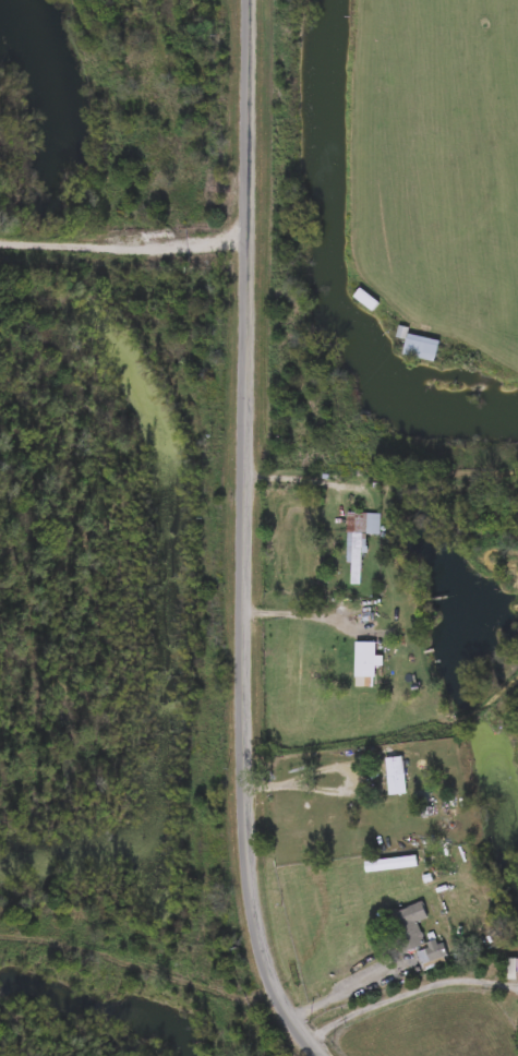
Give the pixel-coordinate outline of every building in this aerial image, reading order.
[(382,300),(374,309),(357,293),(364,285),(382,300)] [(407,351),(410,336),(399,334),(401,323),(411,325),(410,329),(444,337),(438,359),(407,351)] [(382,532),(371,532),(371,551),(365,551),(364,583),(351,583),(352,511),(382,511),(382,532)] [(409,791),(393,793),(388,759),(405,757),(409,791)] [(429,943),(402,951),(389,913),(415,904),(429,943)]
